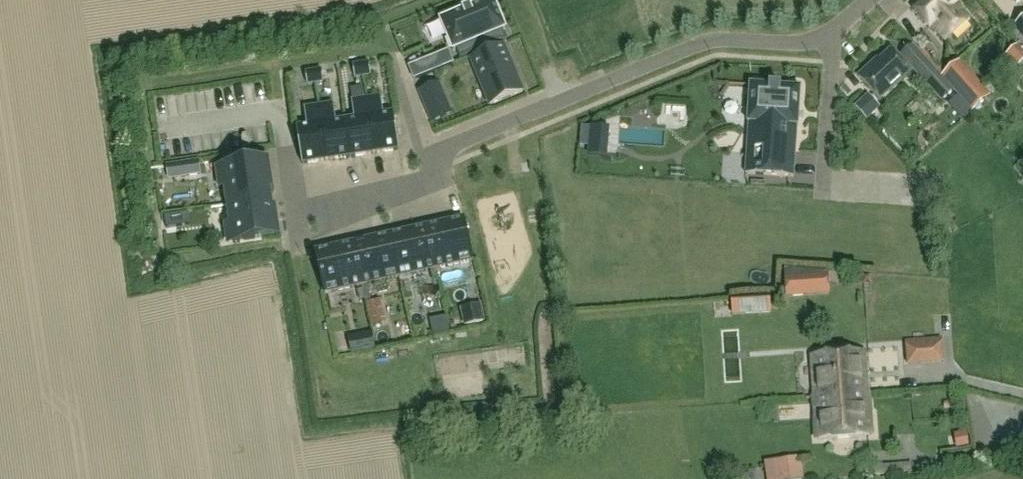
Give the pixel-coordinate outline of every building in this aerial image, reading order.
[(502,30),(505,29),(493,0),(491,0),(441,21),(453,51),(456,50),(460,59),(502,42),(506,40),(502,30)] [(945,41),(968,21),(954,6),(957,3),(955,0),(926,0),(913,11),(929,28),(932,26),(945,41)] [(1022,39),(1022,18),(1012,28),(1022,39)] [(941,103),(953,92),(947,86),(912,45),(899,56),(941,103)] [(1016,45),(1005,55),(1017,68),(1022,62),(1022,52),(1016,45)] [(471,60),(490,106),(522,92),(503,46),(471,60)] [(448,50),(426,60),(432,73),(454,64),(448,50)] [(858,78),(879,102),(911,73),(891,51),(872,68),(871,66),(858,78)] [(960,62),(953,68),(941,78),(948,85),(947,86),(953,92),(958,98),(959,98),(972,112),(990,97),(960,62)] [(369,63),(361,64),(362,77),(371,75),(369,63)] [(362,77),(361,64),(353,66),(354,78),(362,77)] [(321,70),(313,72),(315,84),(323,83),(321,70)] [(315,84),(313,72),(305,73),(307,85),(315,84)] [(800,88),(750,85),(747,124),(749,124),(745,175),(793,178),(796,126),(797,127),(800,88)] [(431,123),(442,118),(452,114),(444,96),(435,100),(424,104),(431,123)] [(381,97),(366,99),(369,117),(374,154),(399,150),(393,113),(383,115),(381,97)] [(369,117),(366,99),(351,101),(354,119),(345,120),(350,157),(374,154),(369,117)] [(350,157),(345,120),(336,122),(333,104),(318,106),(321,124),(327,161),(350,157)] [(321,124),(318,106),(304,108),(307,126),(297,128),(302,165),(327,161),(321,124)] [(612,149),(613,121),(602,121),(601,149),(612,149)] [(227,209),(271,202),(266,164),(259,165),(258,153),(228,157),(230,169),(221,170),(227,209)] [(187,213),(185,202),(170,205),(172,216),(187,213)] [(276,235),(271,202),(227,209),(232,242),(276,235)] [(426,227),(436,270),(473,262),(463,219),(426,227)] [(436,270),(426,227),(389,235),(399,278),(436,270)] [(399,278),(389,235),(353,243),(362,286),(399,278)] [(325,295),(362,286),(353,243),(315,251),(325,295)] [(807,278),(785,279),(786,298),(808,297),(807,278)] [(485,295),(474,298),(478,317),(490,314),(485,295)] [(743,301),(731,302),(731,311),(732,316),(746,315),(744,300),(743,301)] [(352,336),(354,347),(380,341),(377,330),(352,336)] [(905,341),(905,345),(904,345),(906,367),(944,364),(942,338),(905,341)] [(815,398),(866,395),(863,354),(812,357),(815,398)] [(870,437),(866,395),(815,398),(818,441),(870,437)] [(962,440),(975,437),(972,424),(959,427),(962,440)] [(799,457),(773,461),(775,478),(803,478),(799,457)]
